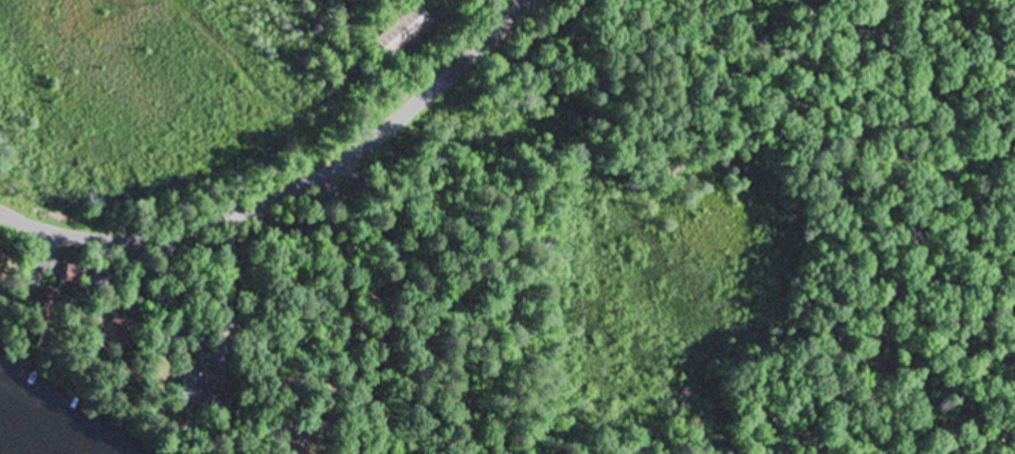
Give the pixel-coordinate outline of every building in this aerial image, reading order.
[(370,41),(389,64),(432,29),(413,6),(370,41)]
